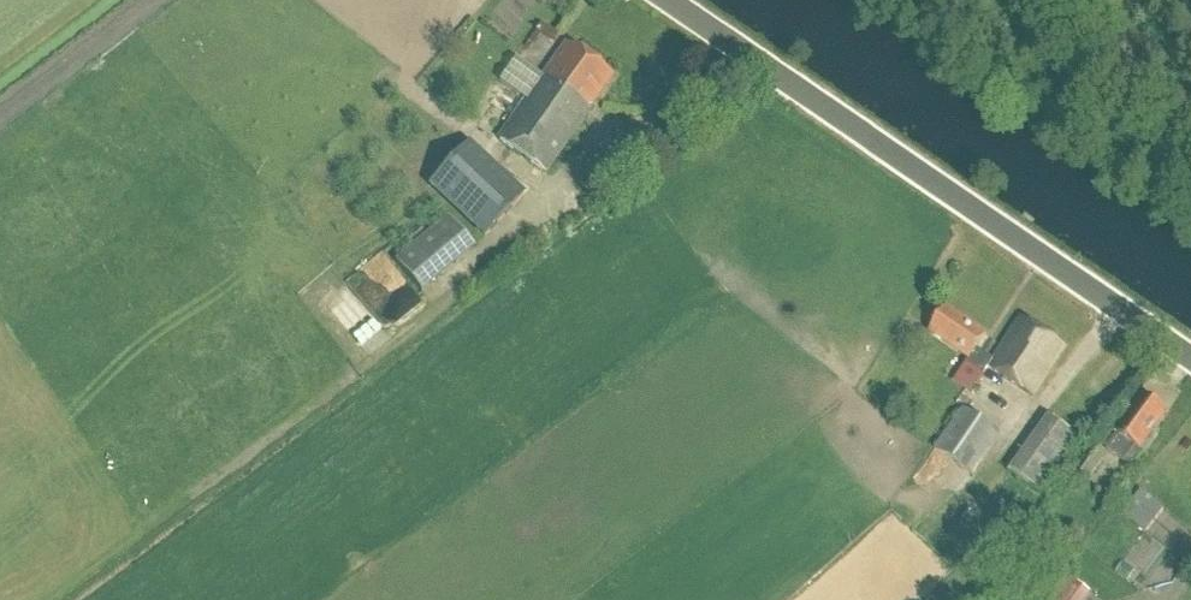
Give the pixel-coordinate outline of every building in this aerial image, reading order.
[(545,175),(612,79),(566,47),(498,142),(545,175)] [(533,197),(470,155),(440,199),(502,242),(533,197)] [(358,272),(388,309),(438,268),(408,231),(358,272)] [(994,363),(978,352),(988,338),(949,311),(931,335),(971,361),(967,367),(985,379),(990,372),(1034,401),(1066,349),(1020,320),(994,363)] [(1144,454),(1158,434),(1152,431),(1167,410),(1144,394),(1117,434),(1121,437),(1110,452),(1129,465),(1139,450),(1144,454)] [(975,475),(1001,434),(963,410),(937,450),(975,475)] [(976,485),(1010,503),(1040,450),(1006,431),(976,485)] [(1088,484),(1105,460),(1093,452),(1076,476),(1088,484)] [(1148,534),(1165,511),(1141,494),(1125,517),(1148,534)]
